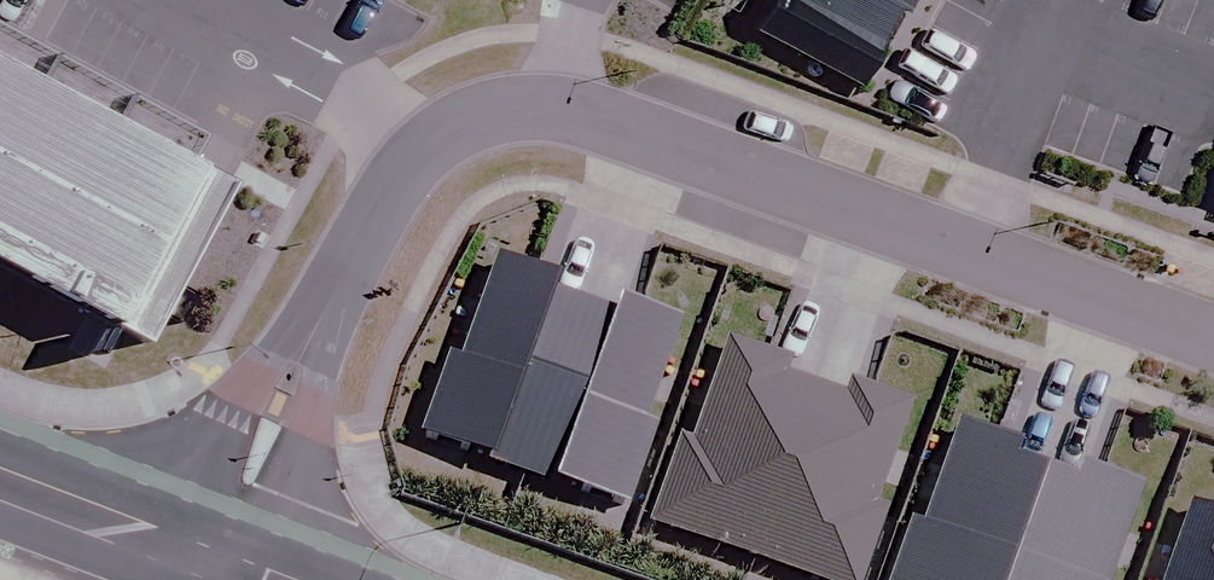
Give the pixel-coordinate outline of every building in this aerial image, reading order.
[(880,63),(913,0),(760,0),(880,63)] [(151,344),(236,185),(0,59),(0,264),(151,344)] [(493,461),(526,472),(584,302),(556,293),(562,276),(501,256),(466,359),(454,355),(426,436),(494,458),(493,461)] [(624,315),(584,302),(526,472),(630,507),(657,428),(646,425),(682,322),(628,304),(624,315)] [(759,558),(818,386),(788,375),(793,361),(731,340),(696,441),(683,437),(654,522),(759,558)] [(818,386),(759,558),(825,579),(864,579),(888,512),(888,511),(878,508),(913,405),(854,385),(850,397),(824,388),(818,386)] [(1052,468),(1022,458),(1027,444),(965,423),(930,524),(918,520),(897,579),(1014,579),(1052,468)] [(1052,468),(1014,579),(1115,579),(1147,488),(1088,468),(1084,479),(1059,471),(1052,468)] [(1196,504),(1170,579),(1213,579),(1213,510),(1196,504)]
